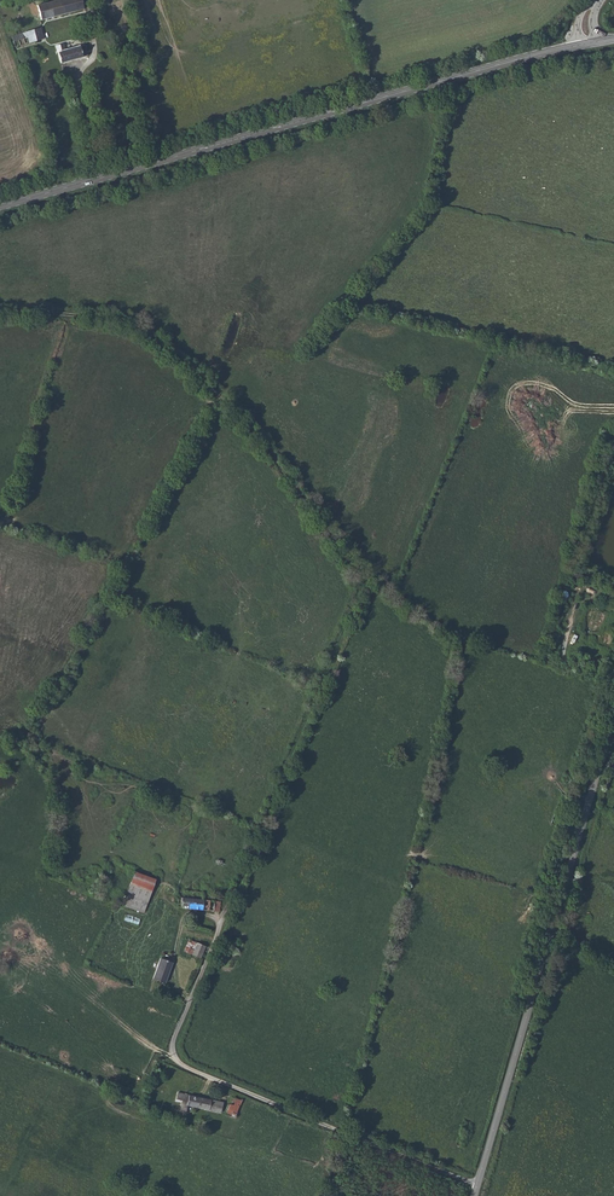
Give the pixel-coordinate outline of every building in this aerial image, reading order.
[(81,0),(57,0),(37,5),(41,20),(83,8),(81,0)] [(44,38),(41,27),(12,35),(13,41),(27,37),(29,42),(44,38)] [(27,38),(13,41),(15,47),(28,43),(27,38)] [(60,63),(87,55),(85,45),(65,50),(63,44),(56,45),(60,63)] [(157,881),(136,872),(131,883),(153,892),(157,881)] [(148,903),(153,892),(131,883),(127,895),(148,903)] [(123,905),(144,913),(148,903),(127,895),(123,905)] [(214,901),(182,898),(181,908),(213,912),(214,901)] [(193,955),(198,943),(189,939),(184,951),(193,955)] [(206,947),(198,943),(193,955),(200,958),(206,947)] [(173,962),(161,957),(153,978),(165,983),(173,962)] [(220,1112),(222,1102),(177,1092),(175,1098),(181,1100),(180,1105),(186,1107),(187,1105),(220,1112)] [(234,1097),(227,1112),(235,1115),(242,1100),(234,1097)]
